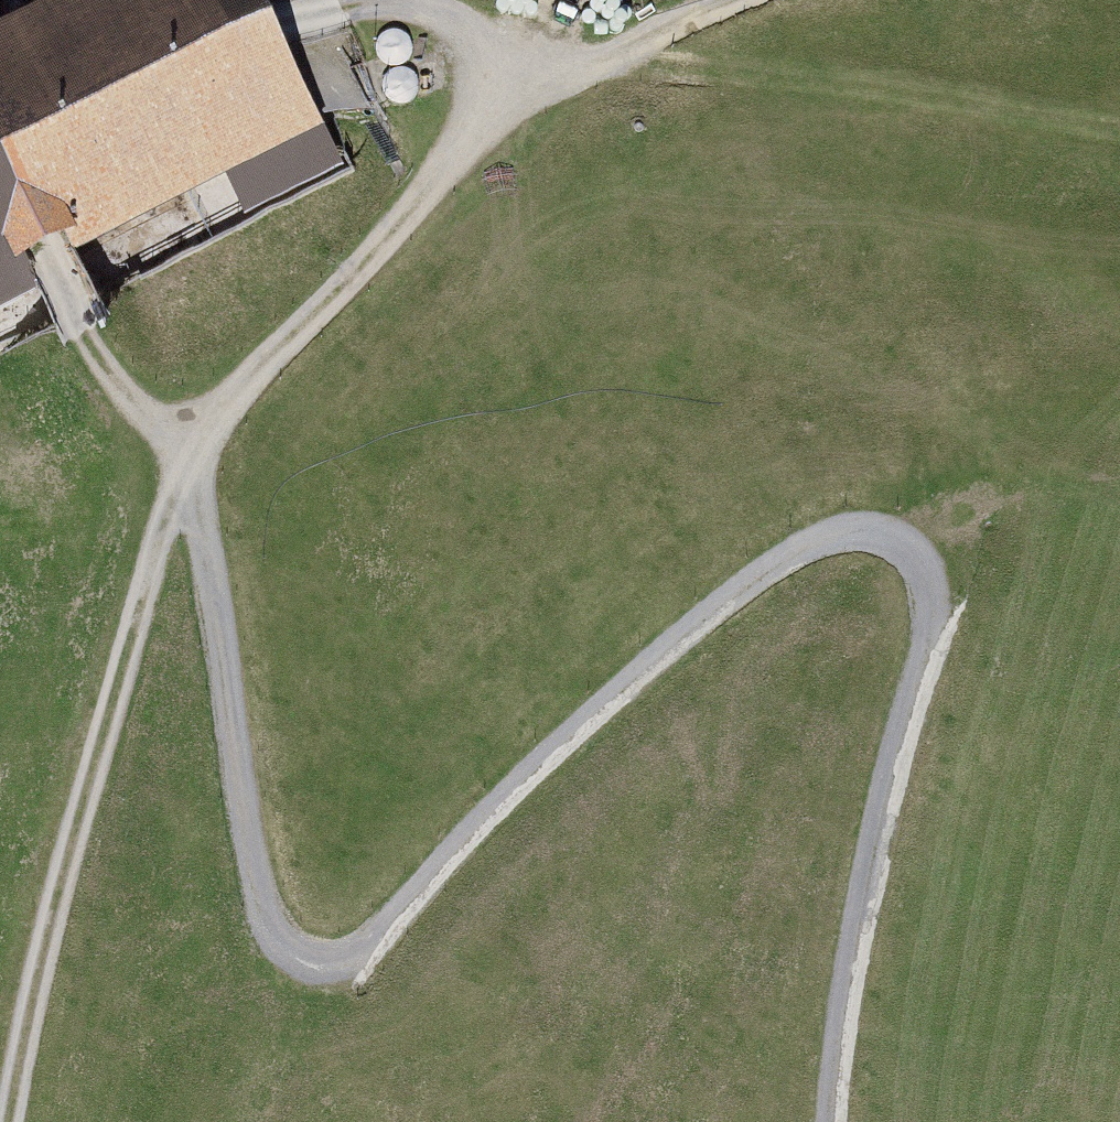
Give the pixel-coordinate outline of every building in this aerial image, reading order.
[(0,48),(0,327),(331,158),(281,62),(341,31),(326,0),(95,0),(0,48)]
